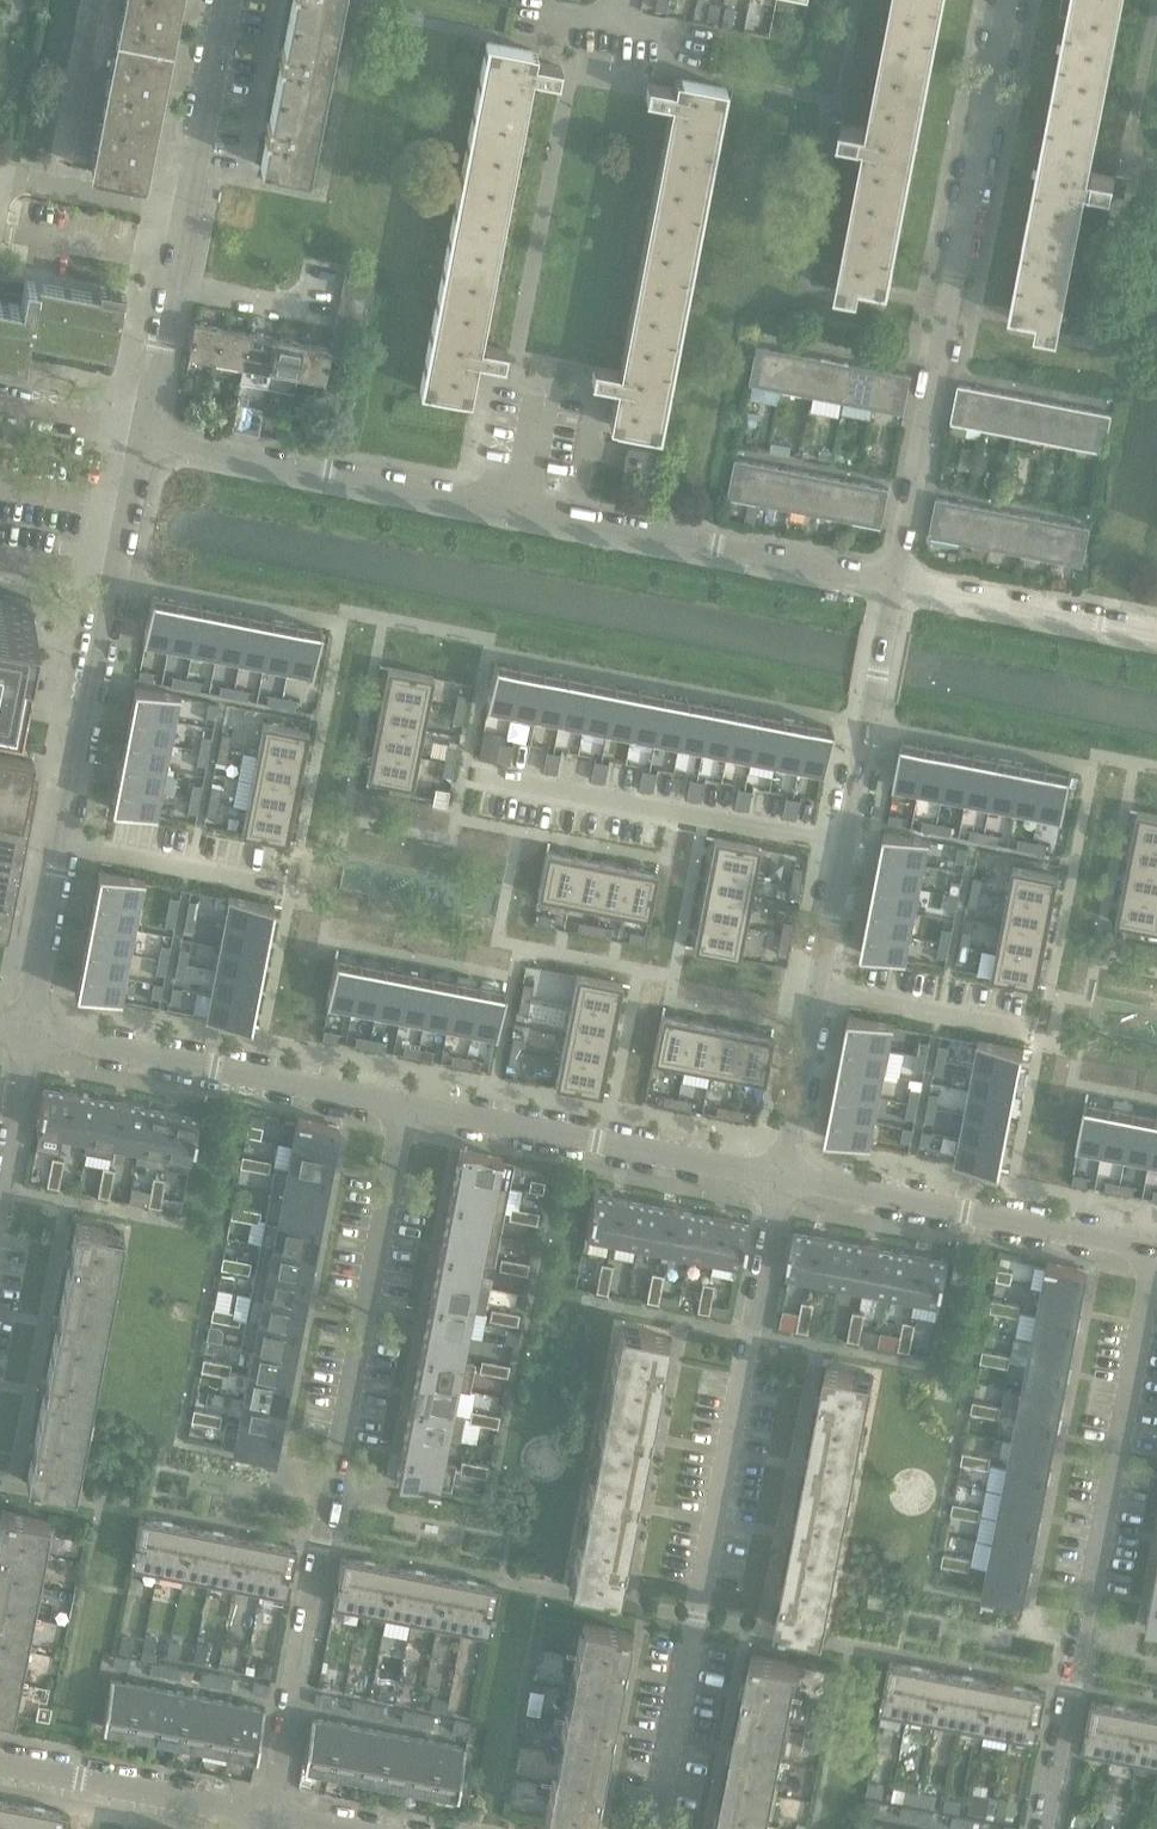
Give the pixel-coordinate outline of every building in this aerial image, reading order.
[(119,34),(168,44),(173,16),(178,17),(179,11),(181,4),(176,3),(177,0),(126,0),(119,34)] [(290,19),(337,28),(342,0),(293,0),(290,19)] [(656,10),(667,12),(669,0),(657,0),(656,10)] [(946,0),(900,0),(875,130),(837,123),(829,131),(828,137),(872,145),(846,278),(840,277),(838,292),(860,296),(862,282),(890,288),(946,0)] [(1012,311),(1040,316),(1037,330),(1059,334),(1062,320),(1056,319),(1081,186),(1126,194),(1127,189),(1123,178),(1084,170),(1117,0),(1072,0),(1012,311)] [(718,22),(720,6),(709,4),(706,20),(718,22)] [(733,25),(736,9),(725,7),(722,23),(733,25)] [(290,19),(276,91),(323,100),(337,28),(290,19)] [(168,44),(119,34),(106,101),(155,111),(160,84),(165,85),(168,72),(163,71),(168,44)] [(487,42),(481,73),(421,390),(464,398),(472,359),(504,365),(507,350),(475,343),(526,76),(559,82),(562,67),(529,61),(531,50),(487,42)] [(648,84),(648,85),(645,99),(678,105),(626,372),(594,366),(591,381),(623,388),(616,427),(659,436),(726,88),(683,79),(681,90),(648,84)] [(276,91),(261,166),(308,175),(323,100),(276,91)] [(155,111),(106,101),(93,171),(142,180),(147,152),(152,153),(154,139),(150,139),(155,111)] [(375,273),(347,267),(344,281),(372,286),(375,273)] [(372,286),(344,281),(342,293),(370,298),(372,286)] [(23,359),(28,335),(113,352),(123,303),(35,286),(33,296),(0,290),(0,354),(23,359)] [(370,298),(342,293),(339,305),(368,311),(370,298)] [(368,311),(339,305),(337,319),(365,324),(368,311)] [(365,324),(337,319),(334,333),(362,338),(365,324)] [(222,328),(195,323),(189,355),(216,360),(222,328)] [(248,333),(222,328),(216,360),(242,365),(248,333)] [(276,339),(248,333),(242,365),(270,371),(276,339)] [(303,344),(276,339),(270,371),(297,376),(303,344)] [(331,349),(303,344),(297,376),(325,381),(331,349)] [(790,353),(758,347),(751,385),(783,391),(790,353)] [(820,358),(790,353),(783,391),(813,397),(820,358)] [(851,364),(820,358),(813,397),(843,403),(851,364)] [(882,370),(851,364),(843,403),(874,409),(882,370)] [(912,376),(882,370),(874,409),(905,414),(912,376)] [(959,385),(951,423),(982,429),(990,391),(959,385)] [(1020,397),(990,391),(982,429),(1012,435),(1020,397)] [(1051,403),(1020,397),(1012,435),(1043,441),(1051,403)] [(1081,409),(1051,403),(1043,441),(1074,447),(1081,409)] [(1113,415),(1081,409),(1074,447),(1105,453),(1113,415)] [(235,417),(232,430),(257,435),(260,422),(235,417)] [(656,452),(628,446),(624,469),(652,474),(656,452)] [(1041,450),(1034,448),(1033,457),(1040,458),(1041,450)] [(963,452),(960,469),(972,471),(975,454),(963,452)] [(821,453),(819,462),(831,465),(833,455),(821,453)] [(848,463),(859,465),(860,455),(850,453),(848,463)] [(867,459),(865,468),(877,471),(879,461),(867,459)] [(768,466),(736,460),(728,498),(761,504),(768,466)] [(798,472),(768,466),(761,504),(791,510),(798,472)] [(829,478),(798,472),(791,510),(821,516),(829,478)] [(860,484),(829,478),(821,516),(852,522),(860,484)] [(890,489),(860,484),(852,522),(883,528),(890,489)] [(929,537),(960,543),(967,504),(937,499),(929,537)] [(998,510),(967,504),(960,543),(991,549),(998,510)] [(1029,516),(998,510),(991,549),(1021,555),(1029,516)] [(1059,522),(1029,516),(1021,555),(1052,560),(1059,522)] [(1091,528),(1059,522),(1052,560),(1084,567),(1091,528)] [(950,552),(948,562),(956,564),(957,554),(950,552)] [(0,593),(0,690),(14,692),(25,636),(32,600),(0,593)] [(152,598),(143,642),(145,642),(169,647),(177,603),(152,598)] [(177,603),(169,647),(193,652),(201,608),(177,603)] [(201,608),(193,652),(217,656),(225,613),(201,608)] [(225,613),(217,656),(241,661),(249,617),(225,613)] [(249,617),(241,661),(265,665),(273,622),(249,617)] [(273,622),(265,665),(289,670),(297,626),(273,622)] [(297,626),(289,670),(313,675),(321,635),(322,631),(297,626)] [(495,665),(486,708),(512,713),(521,670),(495,665)] [(433,678),(390,669),(385,697),(428,705),(433,678)] [(140,670),(138,679),(152,682),(154,672),(140,670)] [(521,670),(512,713),(536,718),(545,674),(521,670)] [(545,674),(536,718),(560,722),(568,679),(545,674)] [(173,676),(171,686),(185,688),(187,679),(173,676)] [(187,679),(185,688),(200,691),(201,682),(187,679)] [(568,679),(560,722),(584,727),(592,683),(568,679)] [(592,683),(584,727),(608,731),(616,688),(592,683)] [(221,685),(219,695),(233,697),(235,688),(221,685)] [(136,687),(131,712),(175,720),(179,696),(136,687)] [(235,688),(233,697),(247,700),(249,691),(235,688)] [(616,688),(608,731),(632,736),(640,693),(616,688)] [(640,693),(632,736),(656,741),(664,697),(640,693)] [(269,694),(267,704),(281,706),(283,697),(269,694)] [(458,694),(455,708),(465,710),(467,696),(458,694)] [(283,697),(281,706),(295,709),(297,700),(283,697)] [(428,705),(385,697),(379,724),(422,732),(428,705)] [(664,697),(656,741),(680,745),(688,702),(664,697)] [(208,702),(205,717),(215,719),(218,704),(208,702)] [(688,702),(680,745),(704,750),(712,707),(688,702)] [(712,707),(704,750),(728,755),(736,711),(712,707)] [(455,708),(452,722),(462,724),(465,710),(455,708)] [(736,711),(728,755),(751,759),(760,716),(736,711)] [(131,712),(127,736),(170,744),(175,720),(131,712)] [(760,716),(751,759),(775,764),(784,720),(760,716)] [(784,720),(775,764),(799,768),(808,725),(784,720)] [(422,732),(379,724),(374,751),(417,759),(422,732)] [(264,725),(259,753),(302,761),(307,733),(264,725)] [(808,725),(799,768),(824,773),(832,730),(808,725)] [(222,733),(219,747),(229,749),(229,747),(232,735),(222,733)] [(127,736),(122,760),(165,768),(170,744),(127,736)] [(202,736),(199,750),(209,752),(211,738),(202,736)] [(499,742),(497,752),(511,755),(513,745),(499,742)] [(902,743),(894,786),(919,791),(927,748),(902,743)] [(219,747),(217,761),(226,763),(229,749),(219,747)] [(448,747),(445,761),(454,763),(457,749),(448,747)] [(927,748),(919,791),(943,796),(951,753),(927,748)] [(199,750),(196,764),(206,766),(209,752),(199,750)] [(417,759),(374,751),(369,778),(412,786),(417,759)] [(497,752),(495,761),(509,764),(511,755),(497,752)] [(546,752),(545,761),(559,764),(561,754),(546,752)] [(302,761),(259,753),(255,780),(297,788),(302,761)] [(951,753),(943,796),(967,800),(975,757),(951,753)] [(8,939),(38,782),(31,781),(34,762),(0,755),(0,937),(8,939)] [(975,757),(967,800),(991,805),(999,762),(975,757)] [(122,760),(117,783),(161,792),(165,768),(122,760)] [(445,761),(442,776),(452,777),(454,763),(445,761)] [(545,761),(543,770),(557,773),(559,764),(545,761)] [(594,761),(592,770),(607,773),(608,764),(594,761)] [(999,762),(991,805),(1014,810),(1023,766),(999,762)] [(1023,766),(1014,810),(1038,814),(1047,771),(1023,766)] [(592,770),(591,780),(605,782),(607,773),(592,770)] [(642,770),(640,779),(655,782),(656,773),(642,770)] [(1047,771),(1038,814),(1064,819),(1072,779),(1072,776),(1047,771)] [(640,779),(639,789),(653,792),(655,782),(640,779)] [(297,788),(255,780),(250,807),(291,815),(297,788)] [(690,780),(688,789),(702,791),(704,782),(690,780)] [(117,783),(112,809),(156,818),(156,816),(161,792),(117,783)] [(193,784),(190,798),(199,800),(202,786),(193,784)] [(212,786),(209,801),(219,802),(221,788),(212,786)] [(433,800),(432,805),(434,805),(447,808),(450,790),(435,787),(433,800)] [(688,789),(686,798),(701,801),(702,791),(688,789)] [(738,789),(736,798),(750,801),(752,791),(738,789)] [(190,798),(187,812),(197,814),(199,800),(190,798)] [(736,798),(734,807),(748,810),(750,801),(736,798)] [(785,798),(784,807),(798,810),(800,801),(785,798)] [(209,801),(206,815),(216,817),(219,802),(209,801)] [(291,815),(250,807),(245,834),(286,842),(291,815)] [(784,807),(782,817),(796,819),(798,810),(784,807)] [(891,814),(889,824),(903,827),(905,817),(891,814)] [(1135,841),(1156,846),(1156,817),(1140,814),(1135,841)] [(923,821),(922,830),(936,833),(938,823),(923,821)] [(938,823),(936,833),(950,836),(952,826),(938,823)] [(971,830),(969,839),(984,842),(985,832),(971,830)] [(887,832),(882,858),(925,866),(930,840),(887,832)] [(985,832),(984,842),(998,845),(1000,835),(985,832)] [(1019,839),(1017,849),(1031,851),(1033,842),(1019,839)] [(717,840),(711,868),(754,876),(759,848),(717,840)] [(1135,841),(1130,868),(1156,873),(1156,846),(1135,841)] [(1033,842),(1031,851),(1046,854),(1048,845),(1033,842)] [(959,847),(956,862),(966,863),(968,849),(959,847)] [(539,897),(567,902),(575,859),(548,854),(539,897)] [(882,858),(877,882),(920,890),(925,866),(882,858)] [(602,864),(575,859),(567,902),(594,907),(602,864)] [(630,870),(602,864),(594,907),(621,912),(630,870)] [(794,867),(791,881),(801,883),(803,868),(794,867)] [(754,876),(711,868),(706,894),(749,902),(754,876)] [(1130,868),(1125,896),(1156,902),(1156,873),(1130,868)] [(657,875),(630,870),(621,912),(648,918),(657,875)] [(1015,870),(1009,898),(1052,906),(1058,878),(1015,870)] [(100,872),(96,897),(139,905),(144,881),(100,872)] [(981,891),(992,894),(995,878),(984,876),(981,891)] [(791,881),(788,895),(798,897),(801,883),(791,881)] [(952,881),(950,895),(959,897),(962,883),(952,881)] [(877,882),(872,905),(916,914),(920,890),(877,882)] [(971,892),(969,906),(978,908),(981,894),(971,892)] [(749,902),(706,894),(701,920),(744,928),(749,902)] [(950,895),(947,909),(956,911),(959,897),(950,895)] [(1125,896),(1119,923),(1156,930),(1156,902),(1125,896)] [(96,897),(91,920),(134,929),(139,905),(96,897)] [(170,897),(167,911),(177,913),(180,899),(170,897)] [(230,897),(225,923),(268,931),(273,905),(230,897)] [(1052,906),(1009,898),(1004,924),(1047,932),(1052,906)] [(189,901),(187,915),(196,917),(199,903),(189,901)] [(872,905),(868,929),(911,938),(916,914),(872,905)] [(167,911),(165,925),(174,927),(177,913),(167,911)] [(537,913),(535,923),(549,925),(551,916),(537,913)] [(187,915),(184,929),(193,931),(196,917),(187,915)] [(91,920),(86,944),(130,953),(134,929),(91,920)] [(744,928),(701,920),(696,949),(739,957),(744,928)] [(579,921),(577,931),(591,934),(593,924),(579,921)] [(783,921),(780,935),(790,937),(793,923),(783,921)] [(225,923),(220,947),(263,955),(268,931),(225,923)] [(593,924),(591,934),(605,936),(607,927),(593,924)] [(1047,932),(1004,924),(999,951),(1042,959),(1047,932)] [(868,929),(863,954),(906,963),(911,938),(868,929)] [(943,929),(940,943),(950,945),(953,931),(943,929)] [(630,931),(628,941),(643,944),(644,934),(630,931)] [(964,931),(961,945),(971,947),(971,946),(973,933),(964,931)] [(780,935),(778,949),(787,951),(790,937),(780,935)] [(940,943),(938,957),(947,959),(950,945),(940,943)] [(86,944),(82,968),(125,977),(130,953),(86,944)] [(161,945),(158,959),(168,961),(171,947),(161,945)] [(961,945),(958,960),(968,961),(971,947),(961,945)] [(220,947),(215,971),(259,979),(263,955),(220,947)] [(180,949),(177,963),(187,965),(190,950),(180,949)] [(1042,959),(999,951),(994,979),(1037,987),(1042,959)] [(158,959),(155,973),(165,975),(168,961),(158,959)] [(335,960),(327,1004),(353,1009),(361,965),(335,960)] [(177,963),(175,977),(184,979),(187,965),(177,963)] [(361,965),(353,1009),(377,1013),(385,970),(361,965)] [(82,968),(77,994),(120,1003),(125,977),(82,968)] [(385,970),(377,1013),(400,1018),(409,974),(385,970)] [(215,971),(211,995),(254,1003),(259,979),(215,971)] [(409,974),(400,1018),(424,1022),(433,979),(409,974)] [(578,977),(573,1004),(615,1012),(621,985),(578,977)] [(433,979),(424,1022),(448,1027),(457,984),(433,979)] [(154,983),(151,997),(160,999),(163,985),(154,983)] [(523,983),(521,997),(530,999),(533,985),(523,983)] [(457,984),(448,1027),(472,1032),(481,988),(457,984)] [(173,987),(170,1001),(179,1003),(182,989),(173,987)] [(481,988),(472,1032),(497,1036),(505,993),(481,988)] [(211,995),(206,1019),(250,1027),(254,1003),(211,995)] [(521,997),(518,1012),(528,1013),(530,999),(521,997)] [(615,1012),(573,1004),(567,1031),(610,1040),(615,1012)] [(662,1016),(653,1062),(684,1068),(693,1022),(662,1016)] [(851,1017),(846,1042),(889,1051),(894,1025),(851,1017)] [(684,1068),(682,1082),(707,1087),(710,1072),(718,1027),(693,1022),(684,1068)] [(718,1027),(710,1072),(738,1078),(746,1032),(718,1027)] [(324,1030),(322,1039),(337,1042),(339,1033),(324,1030)] [(610,1040),(567,1031),(562,1058),(605,1067),(610,1040)] [(746,1032),(738,1078),(763,1082),(764,1083),(772,1037),(746,1032)] [(357,1036),(355,1046),(369,1048),(371,1039),(357,1036)] [(513,1036),(510,1050),(520,1052),(523,1038),(513,1036)] [(371,1039),(369,1048),(383,1051),(385,1041),(371,1039)] [(980,1041),(975,1066),(1018,1075),(1023,1050),(980,1041)] [(846,1042),(841,1066),(885,1075),(889,1051),(846,1042)] [(921,1042),(918,1056),(927,1058),(930,1043),(921,1042)] [(405,1045),(403,1055),(417,1058),(419,1048),(405,1045)] [(940,1045),(937,1060),(947,1061),(949,1047),(940,1045)] [(419,1048),(417,1058),(431,1060),(433,1051),(419,1048)] [(510,1050),(508,1065),(517,1067),(520,1052),(510,1050)] [(452,1054),(451,1064),(465,1067),(467,1057),(452,1054)] [(918,1056),(915,1070),(925,1072),(927,1058),(918,1056)] [(467,1057),(465,1067),(479,1069),(481,1060),(467,1057)] [(605,1067),(562,1058),(557,1086),(600,1094),(605,1067)] [(937,1060),(934,1074),(944,1076),(947,1061),(937,1060)] [(841,1066),(837,1090),(880,1098),(885,1075),(841,1066)] [(975,1066),(970,1090),(1013,1099),(1018,1075),(975,1066)] [(36,1130),(62,1135),(70,1094),(44,1089),(36,1130)] [(911,1089),(909,1104),(918,1105),(921,1091),(911,1089)] [(837,1090),(832,1114),(875,1122),(880,1098),(837,1090)] [(970,1090),(965,1114),(1009,1123),(1013,1099),(970,1090)] [(931,1093),(928,1107),(938,1109),(940,1095),(931,1093)] [(62,1135),(88,1140),(96,1099),(70,1094),(62,1135)] [(664,1095),(662,1105),(677,1108),(679,1098),(664,1095)] [(679,1098),(677,1108),(691,1110),(693,1101),(679,1098)] [(88,1140),(114,1145),(122,1104),(96,1099),(88,1140)] [(114,1145),(139,1150),(147,1109),(122,1104),(114,1145)] [(909,1104),(906,1118),(916,1120),(918,1105),(909,1104)] [(1085,1105),(1077,1149),(1102,1154),(1110,1109),(1085,1105)] [(718,1106),(716,1115),(730,1118),(732,1108),(718,1106)] [(928,1107),(925,1122),(935,1124),(938,1109),(928,1107)] [(732,1108),(730,1118),(744,1121),(746,1111),(732,1108)] [(139,1150),(165,1155),(173,1114),(147,1109),(139,1150)] [(1110,1109),(1102,1154),(1126,1159),(1134,1114),(1110,1109)] [(165,1155),(191,1160),(199,1119),(173,1114),(165,1155)] [(832,1114),(828,1137),(871,1145),(875,1122),(832,1114)] [(965,1114),(961,1138),(1004,1146),(1009,1123),(965,1114)] [(1126,1159),(1149,1163),(1156,1124),(1156,1118),(1134,1114),(1126,1159)] [(334,1152),(339,1127),(297,1118),(292,1144),(334,1152)] [(261,1138),(263,1127),(249,1124),(247,1136),(261,1139),(261,1138)] [(904,1127),(901,1142),(911,1144),(914,1129),(904,1127)] [(923,1131),(921,1146),(930,1148),(933,1133),(923,1131)] [(961,1138),(956,1160),(999,1168),(1004,1146),(961,1138)] [(329,1178),(334,1152),(292,1144),(287,1170),(329,1178)] [(513,1164),(502,1161),(502,1158),(461,1150),(456,1176),(509,1186),(513,1164)] [(254,1170),(256,1159),(243,1156),(240,1167),(254,1170)] [(47,1186),(59,1189),(64,1160),(53,1158),(47,1186)] [(269,1166),(270,1161),(256,1159),(254,1170),(268,1173),(269,1166)] [(324,1203),(329,1178),(287,1170),(276,1167),(271,1193),(324,1203)] [(98,1196),(109,1198),(115,1170),(103,1168),(98,1196)] [(1075,1174),(1073,1184),(1087,1187),(1089,1177),(1075,1174)] [(504,1212),(509,1186),(456,1176),(451,1201),(504,1212)] [(149,1206),(160,1208),(165,1180),(154,1178),(149,1206)] [(543,1194),(545,1182),(530,1179),(528,1190),(528,1191),(543,1194)] [(1107,1181),(1105,1190),(1119,1193),(1121,1184),(1107,1181)] [(1121,1184),(1119,1193),(1134,1196),(1135,1186),(1121,1184)] [(319,1229),(324,1203),(271,1193),(266,1219),(319,1229)] [(612,1242),(620,1200),(594,1195),(586,1236),(612,1242)] [(638,1247),(646,1205),(620,1200),(612,1242),(638,1247)] [(499,1237),(504,1212),(451,1201),(446,1227),(499,1237)] [(663,1251),(671,1210),(646,1205),(638,1247),(663,1251)] [(244,1221),(247,1209),(233,1206),(231,1218),(244,1221)] [(523,1222),(525,1210),(511,1208),(510,1213),(509,1219),(523,1222)] [(259,1217),(260,1212),(247,1209),(244,1221),(258,1223),(259,1217)] [(537,1225),(539,1213),(525,1210),(523,1222),(537,1225)] [(688,1256),(696,1215),(671,1210),(663,1251),(688,1256)] [(713,1261),(721,1220),(696,1215),(688,1256),(713,1261)] [(314,1254),(319,1229),(266,1219),(261,1244),(314,1254)] [(740,1266),(748,1225),(721,1220),(713,1261),(740,1266)] [(124,1233),(120,1232),(76,1224),(64,1288),(112,1298),(124,1233)] [(494,1263),(499,1237),(446,1227),(441,1252),(483,1260),(494,1263)] [(813,1280),(821,1239),(795,1234),(787,1275),(813,1280)] [(839,1285),(847,1244),(821,1239),(813,1280),(839,1285)] [(309,1280),(314,1254),(261,1244),(256,1270),(309,1280)] [(865,1290),(873,1249),(847,1244),(839,1285),(865,1290)] [(890,1295),(898,1254),(873,1249),(865,1290),(890,1295)] [(478,1286),(483,1260),(441,1252),(436,1278),(478,1286)] [(915,1300),(923,1259),(898,1254),(890,1295),(915,1300)] [(235,1271),(237,1260),(223,1257),(221,1269),(235,1271)] [(513,1273),(516,1261),(502,1258),(500,1264),(499,1270),(513,1273)] [(941,1305),(949,1264),(923,1259),(915,1300),(941,1305)] [(250,1268),(251,1262),(237,1260),(235,1271),(248,1274),(250,1268)] [(527,1275),(529,1264),(516,1261),(513,1273),(527,1275)] [(1089,1271),(1047,1263),(1042,1290),(1084,1298),(1089,1271)] [(611,1280),(614,1266),(602,1264),(599,1278),(611,1280)] [(955,1264),(952,1282),(963,1284),(966,1267),(955,1264)] [(304,1305),(309,1280),(256,1270),(251,1295),(304,1305)] [(1011,1284),(1014,1272),(999,1270),(997,1281),(1011,1284)] [(662,1290),(664,1276),(653,1274),(650,1288),(662,1290)] [(484,1314),(489,1288),(478,1286),(436,1278),(431,1303),(473,1311),(484,1314)] [(608,1295),(611,1280),(599,1278),(596,1292),(608,1295)] [(712,1300),(715,1286),(703,1284),(700,1298),(712,1300)] [(99,1362),(103,1345),(112,1298),(64,1288),(52,1353),(99,1362)] [(662,1290),(650,1288),(647,1302),(659,1304),(662,1290)] [(1079,1323),(1084,1298),(1042,1290),(1037,1315),(1079,1323)] [(299,1331),(304,1305),(251,1295),(246,1321),(299,1331)] [(709,1314),(712,1300),(700,1298),(698,1312),(709,1314)] [(1005,1315),(1007,1303),(993,1301),(991,1312),(1005,1315)] [(468,1337),(473,1311),(431,1303),(426,1329),(468,1337)] [(812,1319),(815,1305),(803,1303),(800,1317),(812,1319)] [(1021,1306),(1007,1303),(1005,1315),(1019,1318),(1021,1306)] [(225,1322),(227,1311),(213,1308),(211,1320),(225,1322)] [(504,1323),(506,1312),(492,1309),(491,1315),(490,1321),(504,1323)] [(240,1320),(241,1314),(227,1311),(225,1322),(239,1325),(240,1320)] [(517,1326),(520,1314),(506,1312),(504,1323),(517,1326)] [(863,1329),(866,1315),(854,1313),(851,1327),(863,1329)] [(1074,1348),(1079,1323),(1037,1315),(1033,1340),(1074,1348)] [(810,1334),(812,1319),(800,1317),(798,1331),(810,1334)] [(294,1357),(299,1331),(246,1321),(241,1346),(253,1349),(294,1357)] [(913,1339),(916,1325),(904,1323),(902,1337),(913,1339)] [(860,1343),(863,1329),(851,1327),(848,1341),(860,1343)] [(655,1402),(661,1376),(668,1338),(620,1328),(608,1393),(655,1402)] [(463,1363),(468,1337),(426,1329),(421,1355),(463,1363)] [(911,1353),(913,1339),(902,1337),(899,1351),(911,1353)] [(1069,1374),(1074,1348),(1033,1340),(1028,1366),(1069,1374)] [(289,1382),(294,1357),(253,1349),(248,1374),(289,1382)] [(995,1366),(997,1354),(983,1351),(981,1363),(995,1366)] [(87,1427),(96,1378),(99,1362),(52,1353),(39,1417),(87,1427)] [(1009,1368),(1011,1357),(997,1354),(995,1366),(1009,1368)] [(470,1390),(475,1365),(463,1363),(421,1355),(416,1380),(458,1388),(470,1390)] [(215,1373),(217,1361),(203,1359),(201,1370),(215,1373)] [(494,1374),(496,1363),(482,1360),(481,1366),(480,1372),(494,1374)] [(230,1371),(231,1364),(217,1361),(215,1373),(229,1376),(230,1371)] [(508,1377),(510,1366),(496,1363),(494,1374),(508,1377)] [(1064,1399),(1069,1374),(1028,1366),(1023,1391),(1064,1399)] [(875,1377),(871,1377),(827,1368),(815,1433),(863,1442),(875,1377)] [(285,1408),(289,1382),(248,1374),(243,1400),(285,1408)] [(453,1414),(458,1388),(416,1380),(411,1406),(453,1414)] [(1059,1425),(1064,1399),(1023,1391),(1018,1417),(1059,1425)] [(643,1466),(650,1428),(655,1402),(608,1393),(595,1457),(643,1466)] [(280,1433),(285,1408),(243,1400),(238,1425),(280,1433)] [(985,1416),(988,1405),(974,1402),(971,1413),(985,1416)] [(999,1419),(1002,1407),(988,1405),(985,1416),(999,1419)] [(460,1441),(465,1416),(453,1414),(411,1406),(407,1431),(448,1439),(460,1441)] [(205,1424),(207,1413),(193,1410),(191,1422),(205,1424)] [(484,1425),(486,1414),(472,1411),(471,1417),(470,1422),(484,1425)] [(220,1422),(221,1415),(207,1413),(205,1424),(219,1427),(220,1422)] [(498,1428),(500,1416),(486,1414),(484,1425),(498,1428)] [(75,1491),(78,1474),(87,1427),(39,1417),(27,1482),(75,1491)] [(1055,1450),(1059,1425),(1018,1417),(1013,1442),(1055,1450)] [(275,1459),(280,1433),(238,1425),(226,1423),(222,1445),(234,1448),(233,1451),(275,1459)] [(443,1465),(448,1439),(407,1431),(402,1457),(443,1465)] [(850,1506),(860,1459),(863,1442),(815,1433),(803,1496),(850,1506)] [(1050,1476),(1055,1450),(1013,1442),(1008,1468),(1050,1476)] [(975,1467),(978,1456),(964,1453),(961,1464),(975,1467)] [(990,1470),(992,1459),(978,1456),(975,1467),(990,1470)] [(451,1489),(455,1467),(443,1465),(402,1457),(397,1482),(438,1490),(439,1487),(451,1489)] [(631,1531),(643,1466),(595,1457),(583,1521),(631,1531)] [(474,1476),(476,1464),(462,1462),(461,1468),(460,1473),(474,1476)] [(488,1478),(490,1467),(476,1464),(474,1476),(488,1478)] [(1045,1501),(1050,1476),(1008,1468),(1003,1493),(1045,1501)] [(960,1472),(958,1484),(970,1487),(972,1474),(960,1472)] [(1040,1526),(1045,1501),(1003,1493),(998,1518),(1040,1526)] [(838,1571),(841,1554),(850,1506),(803,1496),(790,1561),(838,1571)] [(966,1518),(968,1507),(954,1504),(952,1515),(966,1518)] [(980,1521),(982,1509),(968,1507),(966,1518),(980,1521)] [(44,1552),(50,1521),(2,1511),(0,1520),(0,1579),(37,1586),(43,1555),(44,1552)] [(1035,1552),(1040,1526),(998,1518),(993,1544),(1035,1552)] [(141,1519),(132,1565),(158,1570),(167,1524),(141,1519)] [(618,1596),(631,1531),(583,1521),(570,1587),(618,1596)] [(193,1529),(167,1524),(158,1570),(184,1575),(193,1529)] [(219,1534),(193,1529),(184,1575),(210,1580),(219,1534)] [(244,1539),(219,1534),(210,1580),(236,1585),(244,1539)] [(270,1544),(244,1539),(236,1585),(261,1590),(270,1544)] [(296,1549),(270,1544),(261,1590),(287,1595),(296,1549)] [(1030,1578),(1035,1552),(993,1544),(988,1570),(1030,1578)] [(956,1569),(958,1557),(944,1554),(942,1566),(956,1569)] [(970,1571),(972,1560),(958,1557),(956,1569),(970,1571)] [(343,1558),(334,1604),(360,1609),(369,1563),(343,1558)] [(825,1636),(835,1587),(838,1571),(790,1561),(777,1627),(825,1636)] [(395,1568),(369,1563),(360,1609),(386,1614),(395,1568)] [(420,1573),(395,1568),(386,1614),(412,1619),(420,1573)] [(1025,1604),(1030,1578),(988,1570),(983,1596),(1025,1604)] [(446,1578),(420,1573),(412,1619),(437,1624),(446,1578)] [(472,1583),(446,1578),(437,1624),(463,1629),(472,1583)] [(31,1616),(37,1586),(0,1579),(0,1645),(25,1650),(31,1619),(31,1616)] [(498,1588),(472,1583),(463,1629),(489,1634),(498,1588)] [(1152,1601),(1147,1627),(1156,1629),(1156,1602),(1152,1601)] [(618,1697),(623,1671),(630,1633),(582,1624),(576,1654),(576,1657),(570,1688),(618,1697)] [(156,1637),(145,1635),(142,1651),(152,1653),(156,1637)] [(133,1639),(122,1636),(118,1653),(129,1655),(133,1639)] [(19,1681),(25,1650),(0,1645),(0,1713),(12,1715),(18,1684),(19,1681)] [(208,1647),(197,1645),(194,1661),(204,1663),(208,1647)] [(116,1656),(114,1666),(129,1669),(131,1659),(116,1656)] [(794,1699),(794,1696),(800,1666),(752,1656),(740,1721),(788,1730),(794,1699)] [(152,1663),(150,1673),(165,1676),(167,1666),(152,1663)] [(917,1669),(891,1664),(882,1710),(908,1715),(917,1669)] [(183,1669),(167,1666),(165,1676),(180,1679),(183,1669)] [(943,1674),(917,1669),(908,1715),(934,1720),(943,1674)] [(203,1672),(201,1683),(216,1686),(218,1675),(203,1672)] [(969,1679),(943,1674),(934,1720),(960,1725),(969,1679)] [(233,1678),(218,1675),(216,1686),(231,1689),(233,1678)] [(113,1679),(111,1679),(102,1724),(104,1724),(105,1723),(129,1728),(137,1685),(113,1680),(113,1679)] [(995,1684),(969,1679),(960,1725),(986,1730),(995,1684)] [(252,1693),(268,1696),(270,1685),(254,1682),(252,1693)] [(1020,1689),(995,1684),(986,1730),(1011,1735),(1020,1689)] [(163,1689),(137,1685),(129,1728),(154,1733),(163,1689)] [(605,1762),(610,1736),(618,1697),(570,1688),(564,1719),(563,1722),(558,1753),(605,1762)] [(188,1694),(163,1689),(154,1733),(180,1738),(188,1694)] [(1047,1694),(1020,1689),(1011,1735),(1038,1740),(1047,1694)] [(213,1699),(188,1694),(180,1738),(205,1743),(213,1699)] [(332,1697),(317,1695),(315,1705),(330,1708),(332,1697)] [(239,1704),(213,1699),(205,1743),(231,1748),(239,1704)] [(353,1701),(351,1712),(381,1718),(383,1707),(353,1701)] [(1120,1708),(1093,1703),(1085,1749),(1111,1754),(1120,1708)] [(263,1709),(239,1704),(231,1748),(255,1752),(255,1753),(256,1754),(265,1708),(263,1708),(263,1709)] [(1145,1713),(1120,1708),(1111,1754),(1136,1759),(1145,1713)] [(402,1722),(417,1725),(419,1714),(404,1711),(402,1722)] [(1145,1713),(1136,1759),(1156,1763),(1156,1715),(1145,1713)] [(434,1717),(419,1714),(417,1725),(432,1728),(434,1717)] [(314,1718),(312,1717),(303,1763),(305,1763),(306,1762),(329,1767),(338,1723),(314,1719),(314,1718)] [(471,1724),(463,1723),(455,1721),(453,1732),(468,1735),(471,1724)] [(781,1764),(782,1761),(788,1730),(740,1721),(727,1785),(775,1794),(781,1764)] [(364,1728),(338,1723),(329,1767),(355,1772),(364,1728)] [(389,1733),(364,1728),(355,1772),(381,1777),(389,1733)] [(414,1738),(389,1733),(381,1777),(406,1781),(414,1738)] [(439,1743),(414,1738),(406,1781),(431,1786),(439,1743)] [(464,1747),(439,1743),(431,1786),(456,1791),(456,1792),(458,1792),(466,1747),(464,1747)] [(593,1827),(598,1801),(605,1762),(558,1753),(552,1784),(551,1787),(545,1818),(593,1827)] [(775,1794),(727,1785),(719,1828),(769,1828),(769,1826),(775,1794)] [(870,1785),(868,1796),(883,1799),(885,1788),(870,1785)] [(902,1791),(900,1802),(916,1805),(918,1794),(902,1791)] [(986,1815),(990,1795),(975,1792),(971,1812),(986,1815)] [(921,1795),(919,1806),(934,1809),(936,1798),(921,1795)] [(947,1800),(945,1811),(961,1814),(963,1803),(947,1800)] [(998,1800),(996,1812),(1015,1816),(1018,1804),(998,1800)] [(0,1801),(0,1828),(9,1828),(14,1804),(0,1801)] [(866,1801),(864,1811),(880,1814),(882,1803),(866,1801)] [(14,1804),(9,1828),(36,1828),(39,1809),(14,1804)] [(903,1807),(901,1818),(916,1821),(918,1810),(903,1807)] [(39,1809),(36,1828),(63,1828),(66,1814),(39,1809)] [(934,1813),(918,1810),(916,1821),(931,1824),(934,1813)] [(951,1828),(957,1828),(967,1828),(969,1820),(953,1817),(951,1828)] [(969,1820),(967,1828),(983,1828),(984,1823),(969,1820)]
